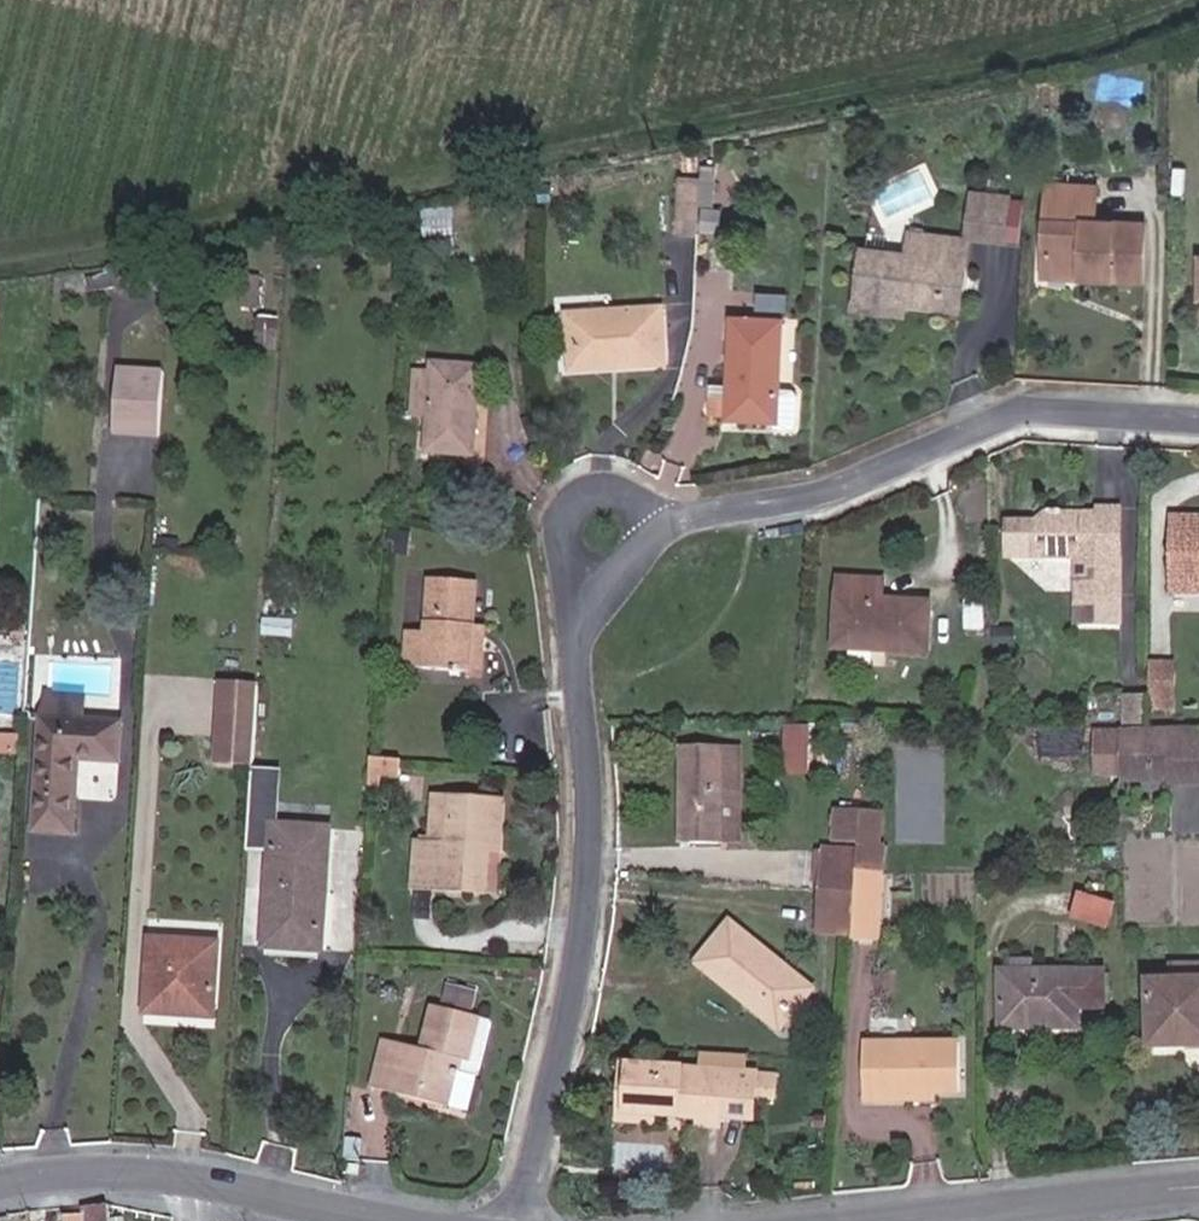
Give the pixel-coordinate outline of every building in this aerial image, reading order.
[(694,236),(698,178),(675,175),(670,235),(694,236)] [(1106,187),(1054,184),(1053,217),(1055,217),(1053,272),(1080,274),(1080,276),(1150,281),(1153,225),(1104,222),(1106,187)] [(425,245),(457,245),(458,206),(426,205),(425,245)] [(1005,210),(971,208),(969,244),(1003,247),(1005,210)] [(1021,248),(1023,211),(1005,210),(1003,247),(1021,248)] [(915,314),(948,317),(951,275),(970,277),(973,251),(920,246),(920,271),(861,267),(855,321),(914,326),(915,314)] [(270,272),(250,270),(246,303),(266,305),(270,272)] [(951,275),(948,317),(967,319),(970,277),(951,275)] [(605,350),(605,358),(648,362),(653,304),(565,297),(561,346),(605,350)] [(284,312),(265,310),(263,341),(280,342),(284,312)] [(796,398),(792,393),(779,392),(785,316),(730,312),(725,417),(775,420),(775,426),(790,427),(795,423),(796,398)] [(560,355),(605,358),(605,350),(561,346),(560,355)] [(168,421),(173,359),(124,354),(118,417),(168,421)] [(480,365),(434,362),(433,369),(429,419),(427,450),(473,453),(480,365)] [(429,419),(433,369),(414,366),(409,417),(429,419)] [(1129,618),(1131,504),(1110,503),(1109,513),(1053,512),(1046,519),(1045,546),(1052,553),(1087,553),(1087,618),(1129,618)] [(1183,511),(1182,589),(1198,589),(1198,511),(1183,511)] [(406,663),(472,667),(475,615),(477,571),(436,568),(433,624),(409,623),(406,663)] [(878,582),(836,579),(833,646),(920,652),(923,603),(877,600),(878,582)] [(475,615),(472,667),(486,668),(488,616),(475,615)] [(1159,656),(1158,683),(1158,695),(1185,695),(1186,657),(1159,656)] [(215,757),(255,759),(256,742),(260,682),(220,679),(215,757)] [(1134,682),(1133,722),(1158,721),(1158,695),(1158,683),(1134,682)] [(51,713),(90,715),(92,692),(53,690),(51,713)] [(127,717),(90,715),(51,713),(48,713),(40,825),(77,827),(83,754),(124,757),(127,717)] [(820,722),(792,722),(792,773),(820,773),(820,722)] [(1198,771),(1198,726),(1122,727),(1123,772),(1198,771)] [(24,752),(26,737),(0,734),(0,750),(24,752)] [(655,839),(698,844),(706,747),(663,742),(655,839)] [(706,747),(698,844),(715,845),(724,749),(706,747)] [(401,755),(368,753),(366,772),(380,773),(400,774),(401,755)] [(282,766),(254,764),(248,843),(274,847),(268,925),(323,930),(331,828),(278,823),(282,766)] [(380,773),(366,772),(365,791),(378,793),(380,773)] [(451,842),(453,796),(433,794),(430,840),(451,842)] [(506,799),(453,796),(451,842),(430,840),(414,839),(412,885),(486,891),(488,845),(503,846),(506,799)] [(818,843),(814,890),(852,893),(853,870),(854,848),(818,843)] [(500,891),(503,846),(488,845),(486,891),(500,891)] [(875,935),(878,870),(853,870),(852,893),(850,933),(875,935)] [(1086,888),(1078,916),(1118,928),(1126,900),(1086,888)] [(810,933),(849,937),(850,933),(852,893),(814,890),(810,933)] [(688,961),(738,1000),(746,992),(774,1017),(802,983),(723,918),(688,961)] [(322,947),(323,930),(268,925),(267,943),(322,947)] [(151,1007),(178,1009),(178,1000),(221,1004),(227,940),(156,935),(151,1007)] [(1148,1030),(1180,1030),(1180,1039),(1198,1039),(1198,963),(1169,963),(1169,977),(1146,977),(1148,1030)] [(996,965),(995,1014),(1033,1015),(1032,1023),(1075,1024),(1076,1002),(1102,1003),(1103,967),(996,965)] [(746,992),(738,1000),(768,1025),(774,1017),(746,992)] [(447,1020),(473,1024),(474,999),(449,997),(447,1020)] [(178,1000),(178,1009),(220,1013),(221,1004),(178,1000)] [(1033,1015),(995,1014),(995,1022),(1032,1023),(1033,1015)] [(933,1019),(935,1068),(955,1067),(953,1018),(933,1019)] [(863,1069),(935,1068),(933,1019),(862,1020),(863,1069)] [(478,1072),(482,1024),(473,1024),(447,1020),(438,1020),(434,1061),(393,1057),(389,1108),(461,1114),(463,1081),(464,1070),(478,1072)] [(496,1025),(482,1024),(478,1072),(464,1070),(463,1081),(490,1084),(496,1025)] [(1180,1030),(1148,1030),(1148,1040),(1180,1039),(1180,1030)] [(618,1057),(614,1087),(625,1088),(626,1058),(618,1057)] [(746,1090),(747,1068),(626,1058),(625,1088),(614,1087),(611,1116),(646,1119),(646,1105),(678,1107),(678,1114),(695,1114),(695,1124),(711,1124),(711,1115),(744,1117),(746,1090)] [(747,1068),(746,1090),(765,1092),(766,1069),(747,1068)] [(108,1199),(82,1202),(84,1220),(111,1220),(109,1203),(108,1199)]
